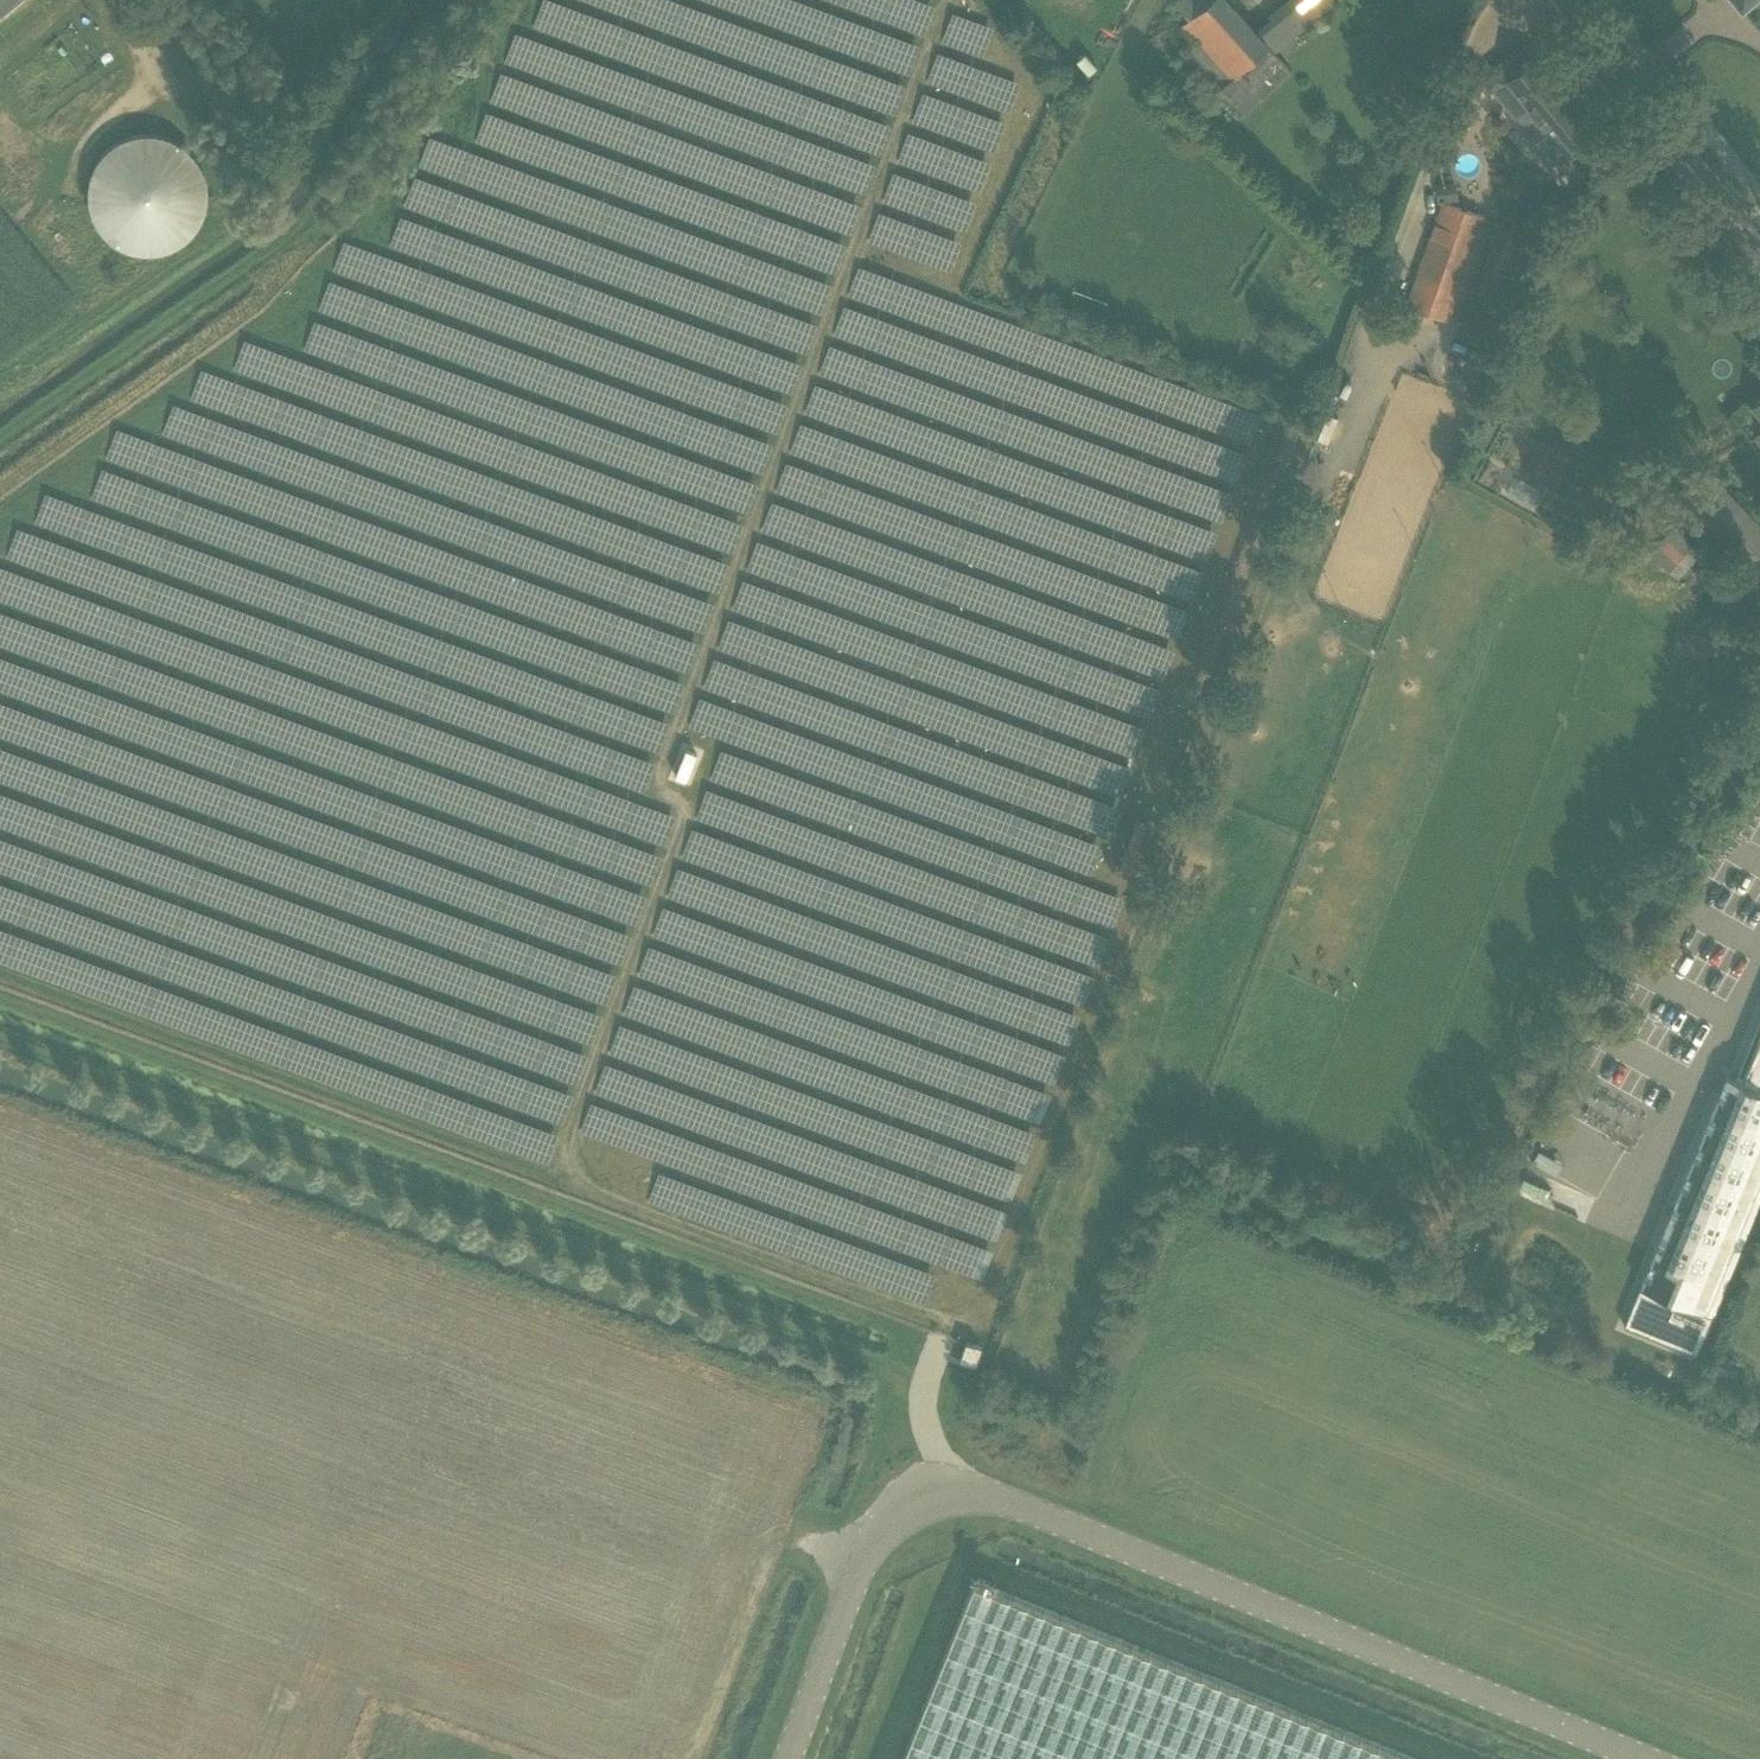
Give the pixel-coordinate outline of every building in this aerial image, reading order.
[(16,0),(0,0),(0,13),(16,0)] [(1292,73),(1275,53),(1278,49),(1285,56),(1298,45),(1291,38),(1338,0),(1285,0),(1269,13),(1271,16),(1254,30),(1228,0),(1178,0),(1175,3),(1189,19),(1182,25),(1197,42),(1178,58),(1212,96),(1221,88),(1245,115),(1292,73)] [(1743,9),(1754,0),(1735,0),(1743,9)] [(1598,131),(1524,43),(1482,78),(1535,142),(1547,132),(1568,156),(1598,131)] [(89,181),(87,196),(89,211),(94,225),(102,238),(114,248),(127,255),(142,258),(157,258),(171,255),(185,248),(196,238),(204,225),(210,211),(212,196),(210,181),(204,167),(196,155),(185,145),(171,138),(157,134),(142,135),(127,138),(114,145),(102,155),(94,167),(89,181)] [(1262,160),(1247,146),(1240,153),(1255,167),(1262,160)] [(1457,182),(1436,184),(1438,202),(1459,199),(1457,182)] [(1485,217),(1443,202),(1406,305),(1449,320),(1485,217)] [(1751,406),(1759,417),(1759,398),(1751,406)] [(1572,482),(1566,490),(1575,496),(1581,487),(1572,482)] [(1652,558),(1680,578),(1701,551),(1675,530),(1652,558)] [(686,750),(675,776),(686,780),(697,754),(686,750)] [(1137,817),(1118,871),(1128,875),(1148,821),(1137,817)] [(1759,1200),(1759,1017),(1736,1077),(1726,1073),(1624,1325),(1665,1342),(1697,1355),(1759,1200)] [(968,1342),(962,1359),(977,1365),(983,1347),(968,1342)] [(974,1582),(903,1758),(1411,1758),(974,1582)]
